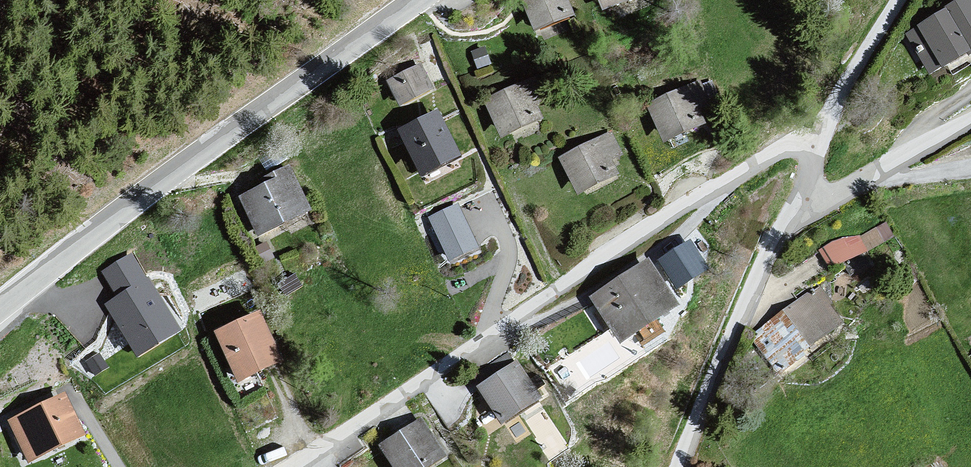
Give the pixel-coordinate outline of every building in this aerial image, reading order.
[(523,7),(540,40),(575,24),(565,0),(538,0),(523,7)] [(605,16),(638,0),(598,0),(605,16)] [(909,40),(938,85),(970,69),(970,7),(909,40)] [(419,64),(387,80),(402,110),(434,94),(419,64)] [(535,82),(486,109),(507,149),(550,127),(535,82)] [(698,86),(648,110),(667,151),(719,130),(698,86)] [(435,108),(397,129),(425,179),(463,159),(435,108)] [(612,139),(561,164),(585,202),(622,183),(615,167),(624,160),(612,139)] [(268,181),(238,195),(259,238),(313,212),(289,163),(263,176),(268,181)] [(458,203),(428,216),(448,260),(478,247),(458,203)] [(825,244),(831,261),(891,237),(885,221),(825,244)] [(690,239),(659,260),(677,288),(709,268),(690,239)] [(132,253),(102,272),(117,296),(103,304),(137,357),(180,330),(132,253)] [(590,296),(620,343),(679,305),(649,258),(590,296)] [(818,284),(750,336),(779,374),(844,323),(830,305),(833,302),(818,284)] [(265,316),(219,337),(242,386),(287,365),(265,316)] [(99,353),(86,361),(94,375),(108,367),(99,353)] [(516,360),(477,386),(502,424),(542,398),(516,360)] [(67,396),(8,423),(31,466),(87,440),(67,396)] [(381,449),(392,466),(445,466),(449,465),(423,423),(381,449)]
